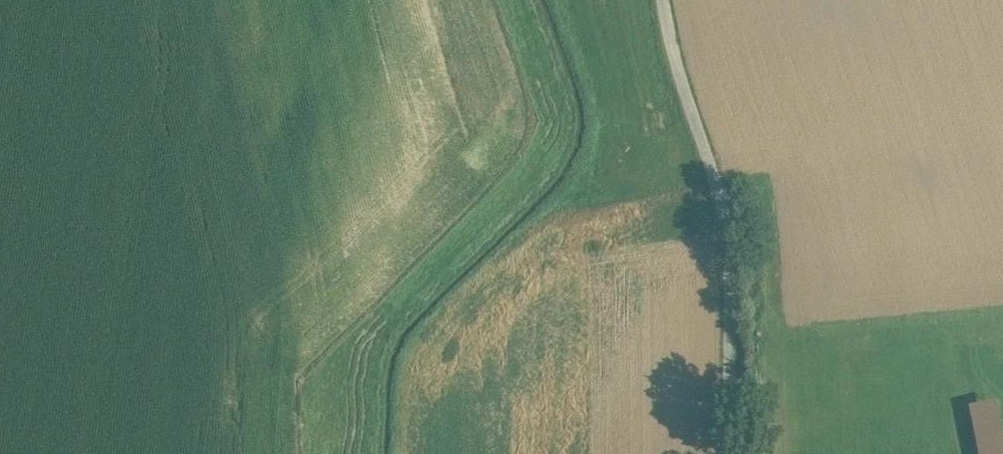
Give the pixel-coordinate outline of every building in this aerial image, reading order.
[(970,404),(977,453),(1002,453),(1002,400),(970,404)]
